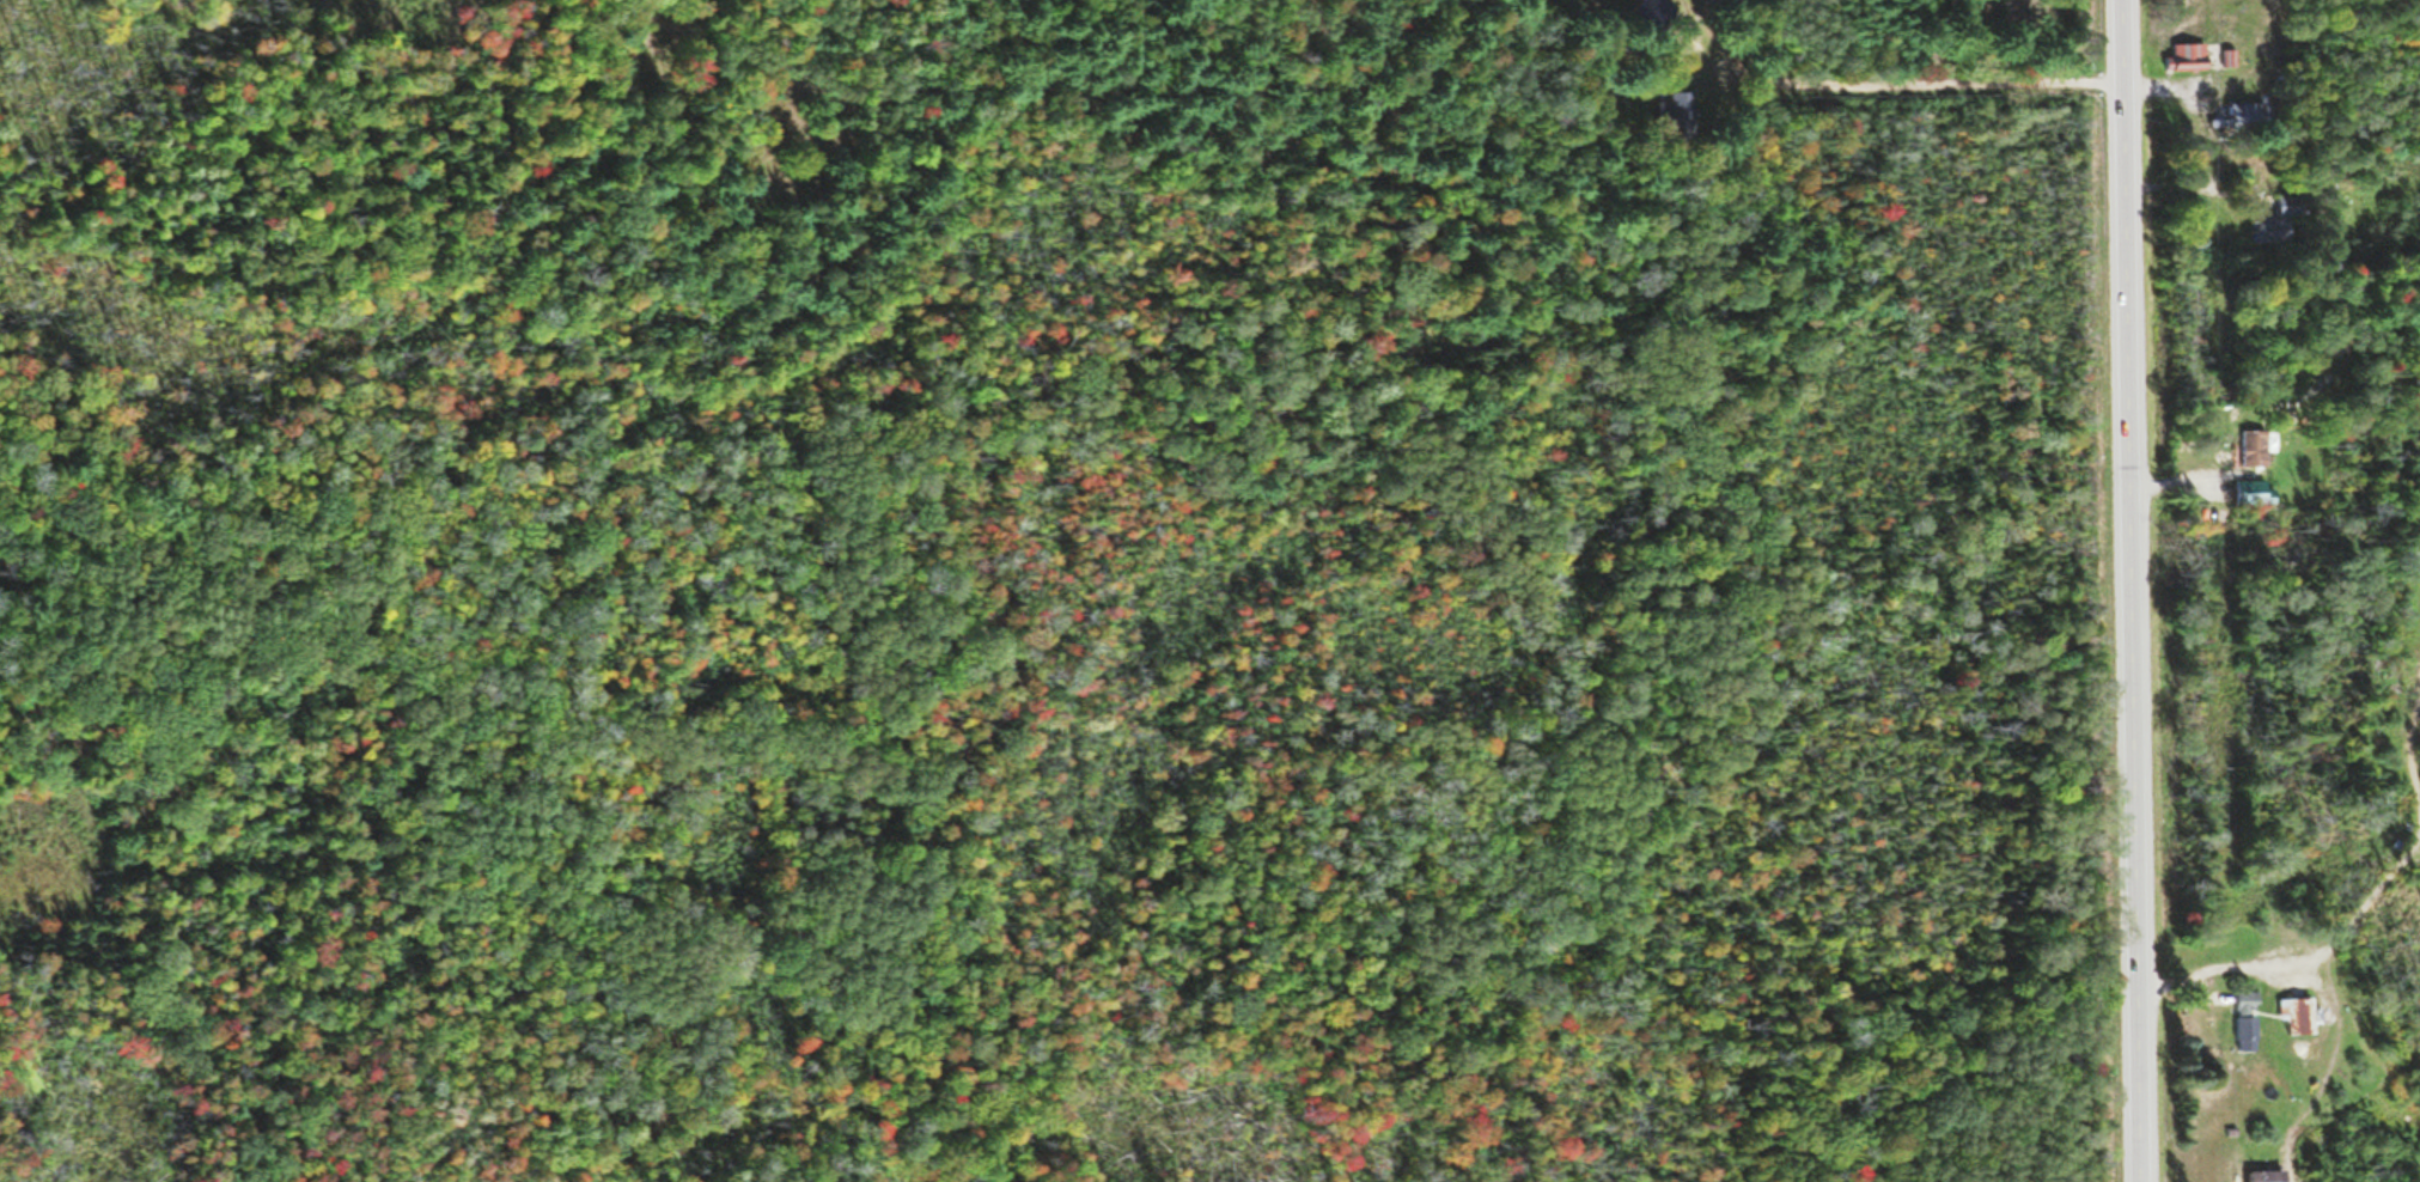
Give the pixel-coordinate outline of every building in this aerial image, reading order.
[(1661,42),(1672,24),(1642,4),(1630,22),(1661,42)] [(2174,44),(2174,71),(2209,71),(2209,44),(2174,44)] [(2255,214),(2254,241),(2289,242),(2290,216),(2303,217),(2304,199),(2280,198),(2279,215),(2255,214)] [(2243,432),(2243,466),(2272,466),(2272,432),(2243,432)] [(2236,507),(2272,507),(2272,481),(2236,481),(2236,507)] [(2258,1052),(2258,991),(2234,991),(2234,1052),(2258,1052)] [(2281,1000),(2281,1036),(2315,1036),(2315,1000),(2281,1000)] [(2251,1181),(2288,1181),(2288,1172),(2251,1172),(2251,1181)]
